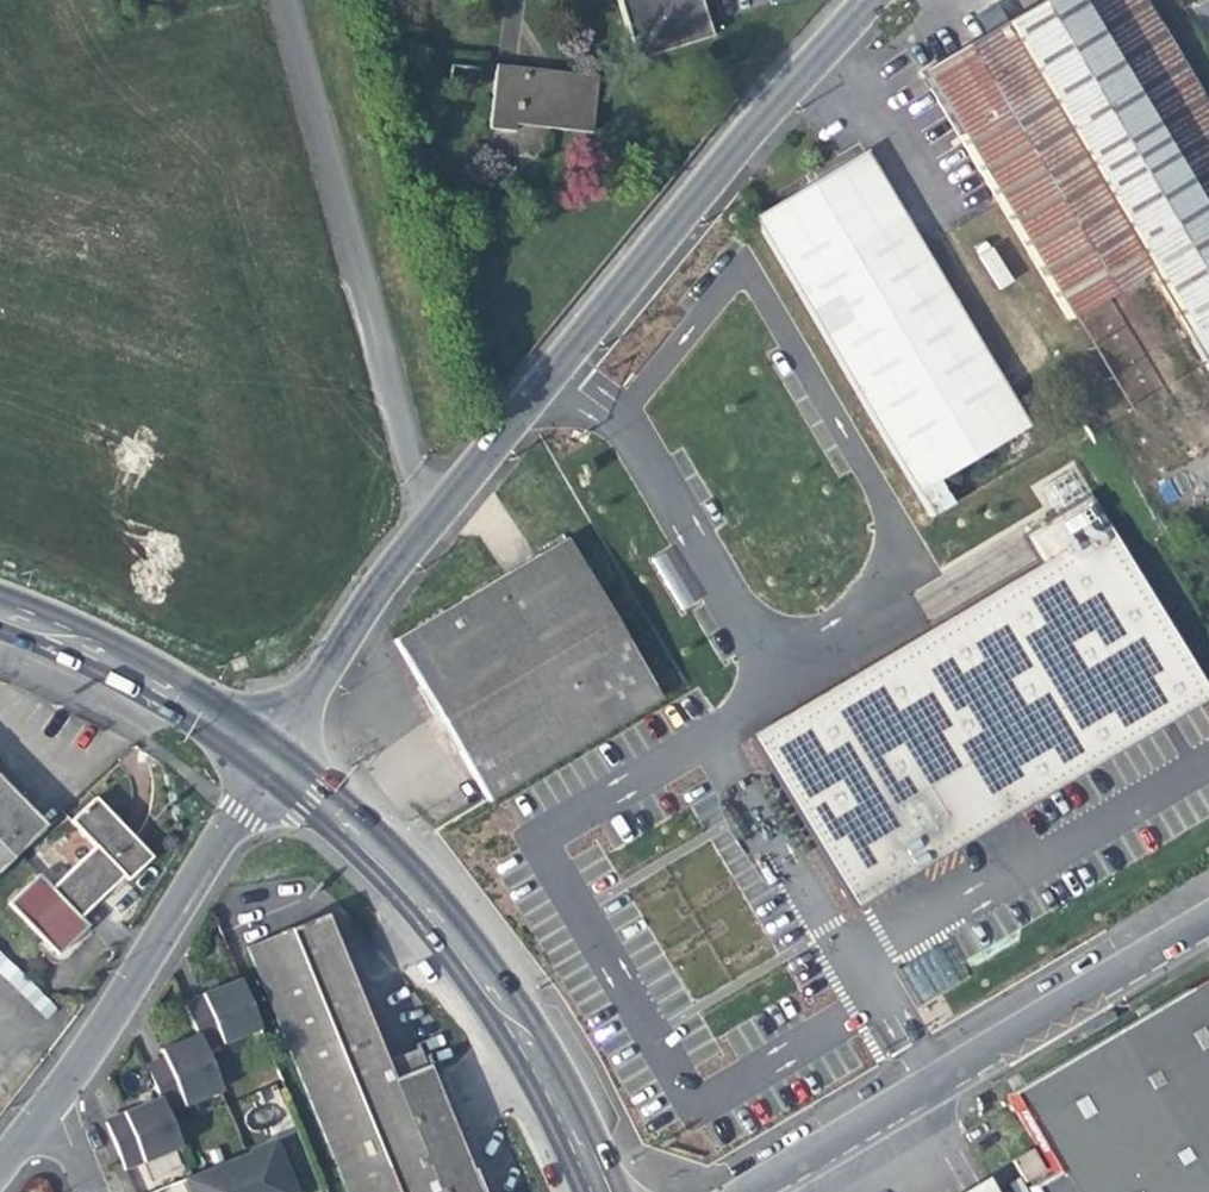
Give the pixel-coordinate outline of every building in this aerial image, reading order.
[(704,38),(693,0),(616,0),(634,60),(704,38)] [(704,38),(711,37),(699,0),(693,0),(704,38)] [(1135,0),(1045,0),(1000,27),(992,11),(975,21),(984,36),(918,76),(1064,324),(1145,275),(1183,337),(1208,321),(1208,125),(1135,0)] [(598,75),(499,62),(490,125),(516,129),(517,121),(591,130),(598,75)] [(755,216),(929,519),(950,507),(936,481),(1022,428),(860,155),(755,216)] [(1049,516),(1090,491),(1072,462),(1031,487),(1049,516)] [(1208,697),(1208,683),(1101,496),(1030,536),(1044,560),(934,623),(745,731),(845,906),(1208,697)] [(579,539),(397,630),(482,799),(664,707),(579,539)] [(40,826),(0,783),(0,864),(40,826)] [(92,802),(68,825),(96,854),(86,864),(81,859),(55,883),(43,870),(12,899),(61,951),(92,922),(84,914),(120,879),(127,886),(150,862),(92,802)] [(426,1070),(394,1083),(385,1061),(327,917),(250,948),(342,1176),(349,1191),(476,1191),(453,1133),(428,1070),(426,1070)] [(260,1028),(240,978),(226,984),(202,993),(203,997),(221,1040),(222,1043),(260,1028)] [(1008,1097),(1056,1177),(1031,1191),(1208,1191),(1208,978),(1129,1026),(1008,1097)] [(221,1040),(203,997),(194,1000),(185,1004),(198,1034),(204,1047),(205,1050),(222,1043),(221,1040)] [(204,1047),(198,1034),(180,1041),(160,1049),(164,1059),(182,1102),(184,1106),(221,1091),(205,1050),(204,1047)] [(419,1048),(385,1061),(394,1083),(426,1070),(419,1048)] [(182,1102),(164,1059),(155,1062),(147,1066),(159,1096),(166,1109),(167,1112),(184,1106),(182,1102)] [(166,1109),(159,1096),(140,1104),(122,1111),(123,1114),(144,1161),(181,1146),(167,1112),(166,1109)] [(144,1161),(123,1114),(113,1119),(104,1122),(124,1169),(144,1161)] [(184,1178),(190,1191),(293,1191),(273,1142),(245,1153),(193,1175),(184,1178)] [(173,1152),(149,1162),(157,1179),(180,1169),(173,1152)] [(992,1184),(977,1191),(996,1191),(992,1184)]
